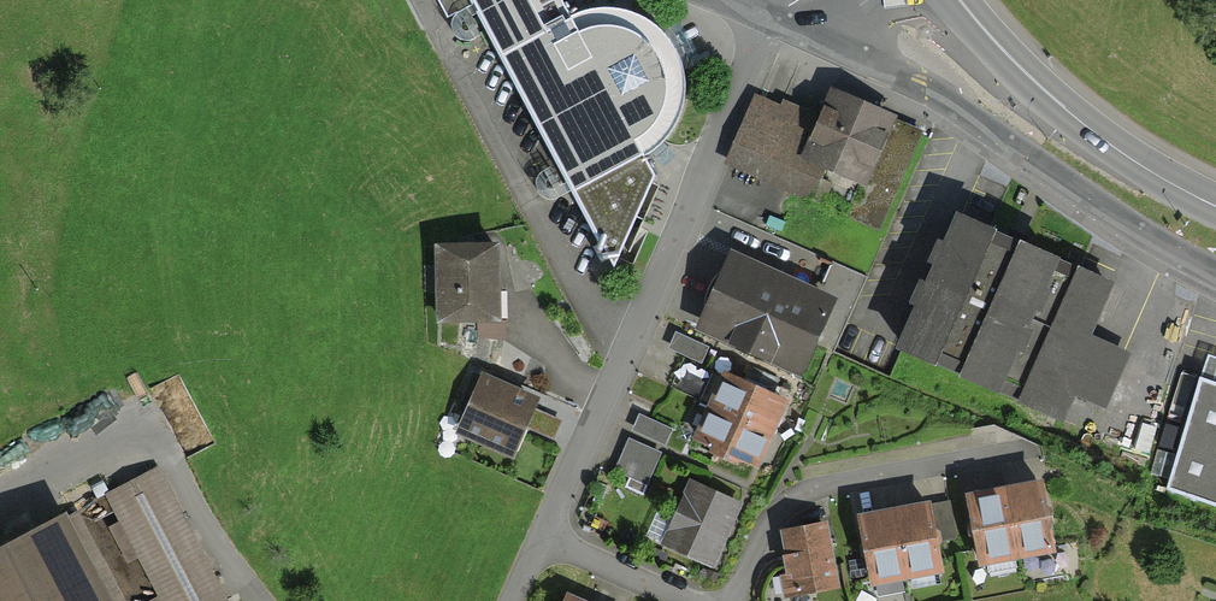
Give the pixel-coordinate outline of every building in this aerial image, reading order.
[(613,264),(655,175),(642,149),(661,139),(676,115),(680,87),(675,49),(654,23),(625,8),(593,8),(573,19),(564,0),(475,0),(613,264)] [(839,82),(824,118),(810,151),(834,161),(882,181),(911,113),(839,82)] [(762,92),(733,160),(818,196),(834,161),(810,151),(824,118),(762,92)] [(964,210),(898,344),(1076,431),(1115,351),(1088,337),(1114,283),(964,210)] [(515,244),(452,248),(456,318),(520,314),(515,244)] [(738,250),(707,319),(818,369),(849,299),(738,250)] [(492,373),(468,428),(525,453),(549,398),(492,373)] [(1169,484),(1215,500),(1215,380),(1206,377),(1169,484)] [(784,405),(726,380),(714,409),(771,434),(784,405)] [(771,434),(714,409),(701,439),(759,463),(771,434)] [(632,435),(665,448),(673,427),(640,414),(632,435)] [(615,474),(651,486),(663,449),(627,437),(615,474)] [(159,475),(119,495),(173,600),(222,600),(159,475)] [(692,489),(666,544),(711,565),(737,509),(692,489)] [(1038,489),(1004,496),(1016,557),(1050,550),(1038,489)] [(1004,496),(971,502),(983,563),(1016,557),(1004,496)] [(926,511),(894,518),(906,578),(938,572),(926,511)] [(85,512),(0,554),(0,600),(130,600),(85,512)] [(894,518),(862,524),(874,585),(906,578),(894,518)] [(824,531),(785,538),(793,579),(786,580),(789,595),(835,587),(824,531)] [(573,600),(599,600),(578,591),(573,600)]
